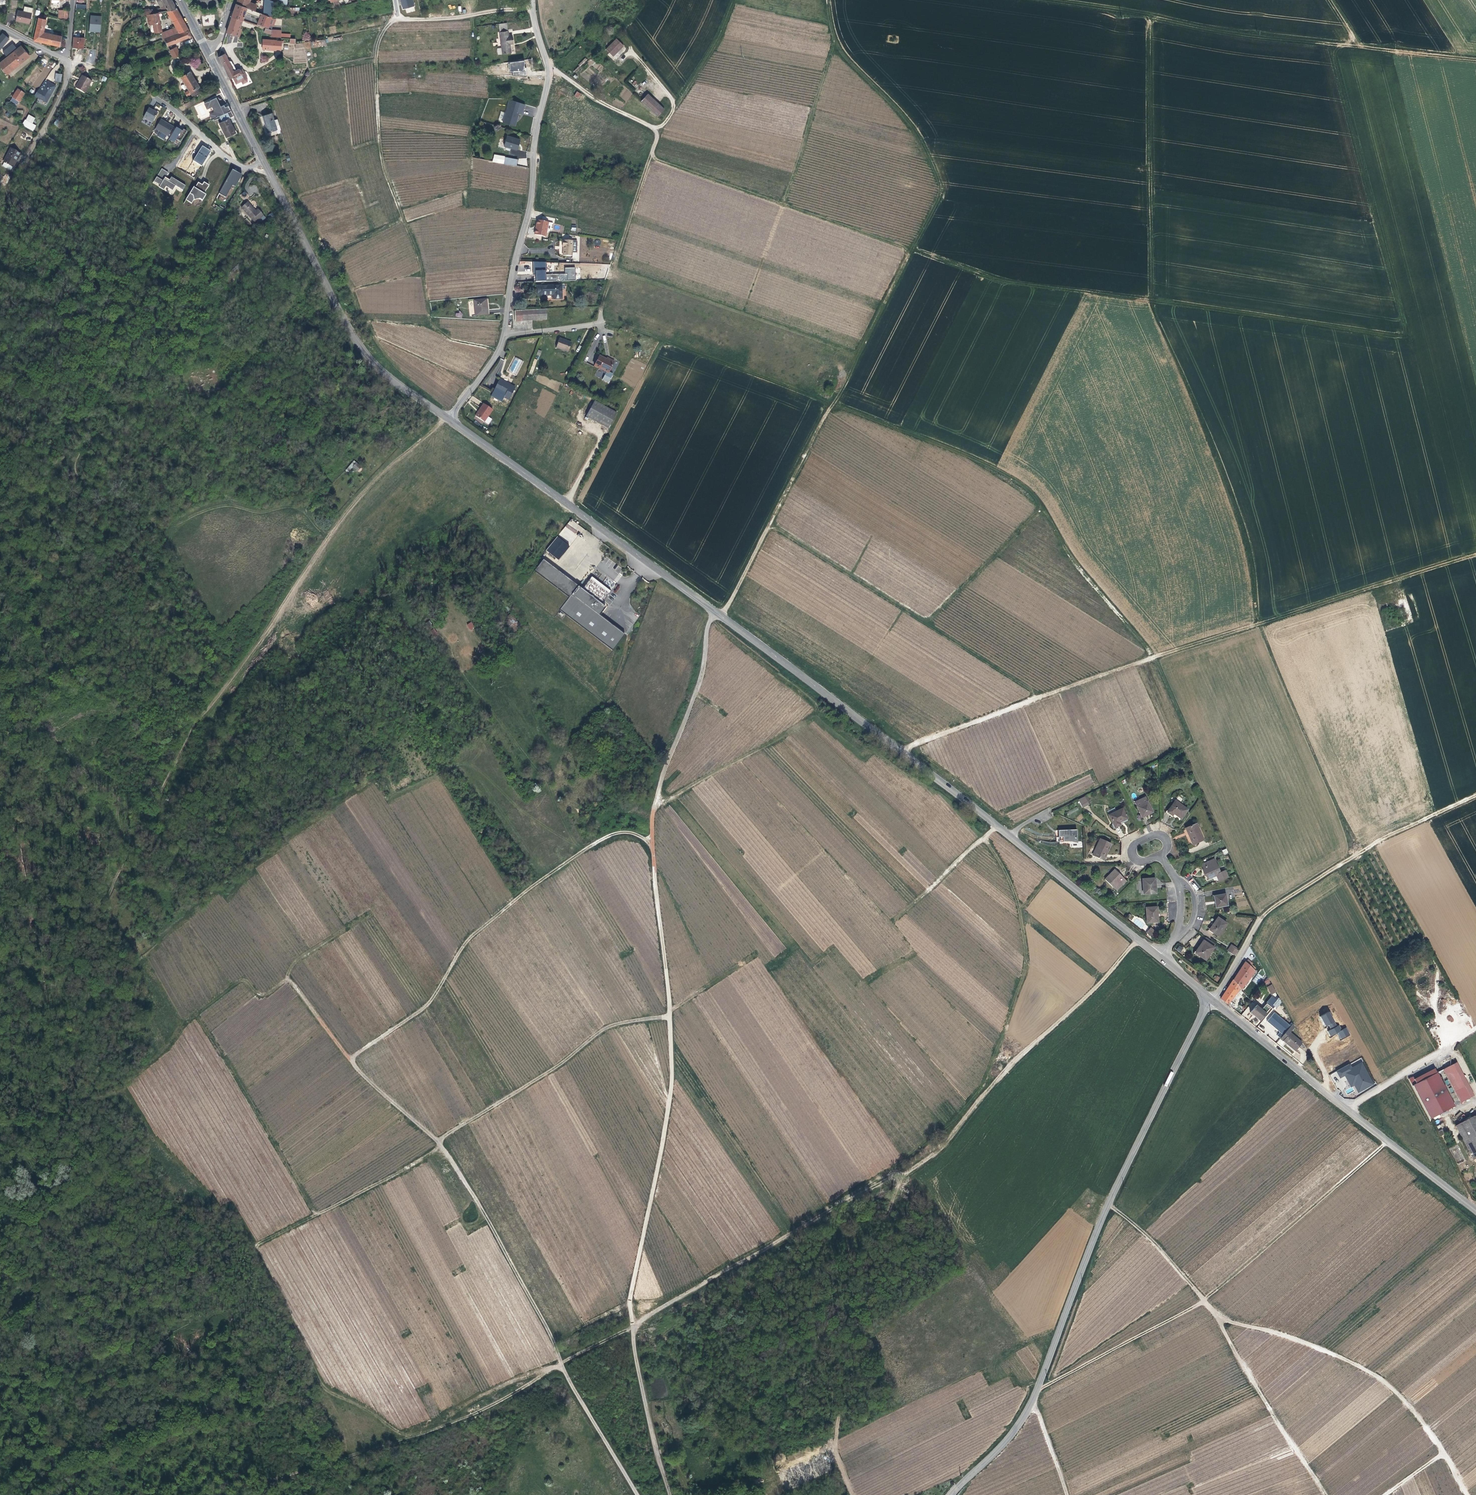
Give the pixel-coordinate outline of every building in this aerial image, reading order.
[(176,9),(170,0),(161,0),(165,7),(160,8),(160,10),(159,11),(159,12),(176,9)] [(258,12),(259,10),(256,9),(257,7),(249,4),(250,0),(249,0),(237,0),(235,4),(258,12)] [(267,0),(263,0),(262,13),(272,17),(273,2),(267,0)] [(402,9),(414,7),(412,0),(400,0),(402,9)] [(273,26),(275,19),(272,18),(272,17),(262,13),(258,12),(235,4),(231,17),(233,18),(241,20),(242,21),(245,13),(260,18),(257,25),(268,29),(269,25),(272,26),(273,26)] [(177,34),(187,30),(176,9),(165,11),(174,27),(177,34)] [(30,24),(32,13),(18,10),(14,26),(22,28),(24,22),(30,24)] [(156,13),(143,16),(142,16),(144,25),(145,25),(144,17),(146,17),(147,24),(148,24),(149,24),(151,24),(152,30),(151,30),(152,32),(153,32),(153,33),(160,31),(156,13)] [(100,31),(102,15),(91,14),(89,30),(100,31)] [(202,17),(203,26),(210,25),(209,16),(202,17)] [(44,34),(47,20),(40,18),(35,41),(61,46),(63,38),(44,34)] [(241,20),(233,18),(231,25),(238,27),(241,20)] [(504,32),(512,31),(511,22),(505,23),(503,23),(504,32)] [(177,34),(174,27),(160,33),(162,40),(164,40),(178,35),(177,34)] [(190,36),(187,31),(178,35),(164,40),(167,46),(190,36)] [(513,35),(512,31),(504,32),(506,45),(514,44),(514,43),(516,43),(515,35),(513,35)] [(4,33),(0,38),(0,49),(10,38),(4,33)] [(85,39),(73,38),(72,49),(84,50),(85,39)] [(276,42),(259,39),(259,44),(262,44),(261,49),(275,52),(275,51),(280,52),(281,43),(276,42)] [(616,40),(612,44),(619,52),(623,48),(616,40)] [(17,42),(0,54),(0,56),(2,58),(19,45),(17,42)] [(515,52),(514,44),(506,45),(507,53),(515,52)] [(611,58),(619,52),(612,44),(605,50),(611,58)] [(22,45),(0,62),(0,63),(7,72),(30,55),(22,45)] [(173,59),(180,55),(176,48),(169,51),(173,59)] [(531,71),(545,68),(538,51),(526,56),(531,71)] [(232,77),(241,75),(240,72),(238,70),(235,72),(231,63),(229,64),(225,54),(218,58),(228,78),(232,77)] [(513,71),(513,75),(525,75),(525,62),(510,61),(510,71),(513,71)] [(193,98),(195,97),(202,92),(189,72),(180,78),(189,91),(185,94),(187,97),(191,95),(193,98)] [(244,75),(242,75),(241,75),(232,77),(235,83),(240,81),(242,84),(245,82),(246,79),(244,75)] [(55,86),(44,79),(38,88),(49,95),(55,86)] [(95,84),(86,80),(79,92),(89,97),(95,84)] [(15,104),(24,94),(18,89),(9,99),(15,104)] [(665,109),(648,94),(646,95),(663,111),(665,109)] [(663,111),(646,95),(641,101),(658,116),(663,111)] [(186,108),(197,100),(195,97),(193,98),(183,104),(186,108)] [(209,115),(212,120),(218,117),(230,110),(228,105),(224,107),(224,105),(220,106),(215,97),(203,103),(206,109),(210,107),(213,113),(209,115)] [(510,107),(509,111),(523,115),(526,106),(510,102),(509,107),(510,107)] [(157,112),(148,107),(142,117),(151,122),(157,112)] [(230,110),(218,117),(220,122),(219,123),(227,137),(235,132),(228,119),(233,116),(230,110)] [(523,116),(523,115),(509,111),(508,115),(506,114),(504,124),(516,127),(517,123),(515,122),(516,119),(518,120),(519,115),(523,116)] [(260,132),(268,129),(262,114),(253,118),(260,132)] [(66,120),(59,115),(53,123),(59,128),(66,120)] [(33,132),(37,126),(25,119),(21,125),(33,132)] [(166,123),(160,119),(154,128),(169,137),(174,128),(168,124),(166,123)] [(79,130),(74,127),(70,134),(74,137),(79,130)] [(178,131),(174,128),(169,137),(168,138),(169,139),(169,140),(171,141),(171,140),(172,141),(174,138),(179,141),(184,133),(179,129),(178,131)] [(520,143),(507,139),(505,147),(518,151),(520,143)] [(193,161),(202,166),(211,151),(202,146),(193,161)] [(17,152),(10,148),(2,162),(10,166),(17,152)] [(506,156),(495,154),(493,160),(504,162),(504,163),(518,166),(519,159),(505,157),(506,156)] [(161,167),(153,180),(159,184),(158,186),(163,189),(165,185),(171,189),(174,185),(182,189),(184,186),(169,177),(168,179),(168,180),(163,178),(164,176),(167,171),(161,167)] [(233,174),(234,173),(230,171),(217,195),(224,199),(231,187),(234,189),(240,178),(233,174)] [(170,176),(169,177),(184,186),(185,185),(170,176)] [(207,189),(209,186),(203,182),(202,185),(198,183),(194,188),(193,188),(186,200),(191,204),(193,201),(199,199),(202,201),(206,195),(203,194),(206,189),(207,189)] [(266,213),(259,208),(257,210),(257,211),(255,210),(256,209),(248,202),(242,209),(258,222),(259,220),(265,214),(266,213)] [(268,216),(265,214),(259,220),(262,223),(268,216)] [(547,224),(540,223),(537,222),(534,236),(544,238),(547,224)] [(577,254),(577,242),(562,242),(562,248),(563,248),(563,257),(572,257),(572,254),(577,254)] [(535,274),(535,281),(576,281),(575,267),(565,267),(565,274),(546,274),(546,261),(532,262),(533,274),(535,274)] [(546,263),(546,273),(548,273),(547,268),(552,268),(552,269),(558,269),(558,266),(564,266),(564,263),(546,263)] [(546,301),(554,301),(554,288),(530,289),(530,297),(539,297),(539,296),(545,296),(546,301)] [(487,316),(487,305),(475,305),(475,317),(487,316)] [(510,322),(541,320),(540,311),(509,312),(510,322)] [(567,351),(570,342),(560,338),(556,347),(567,351)] [(523,361),(514,356),(507,371),(515,375),(523,361)] [(608,374),(614,363),(606,360),(606,361),(599,358),(594,368),(604,373),(604,374),(604,375),(605,376),(603,382),(608,384),(613,376),(608,374)] [(509,383),(499,379),(492,392),(503,398),(504,396),(509,399),(514,388),(508,384),(509,383)] [(617,413),(594,401),(586,416),(608,428),(617,413)] [(491,408),(483,403),(475,414),(487,422),(490,417),(487,414),(491,408)] [(353,474),(357,470),(353,466),(349,470),(353,474)] [(566,526),(574,533),(579,526),(571,519),(566,526)] [(570,546),(558,536),(547,550),(559,560),(570,546)] [(605,657),(624,634),(598,614),(605,606),(600,603),(610,590),(591,575),(582,587),(543,556),(519,586),(605,657)] [(518,626),(513,617),(508,620),(513,629),(518,626)] [(171,803),(175,796),(168,793),(164,799),(171,803)] [(1088,804),(1095,801),(1092,793),(1084,797),(1088,804)] [(1143,817),(1157,811),(1149,794),(1135,800),(1143,817)] [(1187,811),(1175,802),(1168,812),(1180,821),(1187,811)] [(1115,830),(1128,824),(1123,812),(1110,819),(1115,830)] [(1204,842),(1198,828),(1188,833),(1193,847),(1204,842)] [(1060,830),(1060,837),(1056,837),(1057,842),(1078,841),(1077,829),(1060,830)] [(1110,859),(1110,845),(1098,845),(1099,859),(1110,859)] [(1207,879),(1216,875),(1219,881),(1222,879),(1225,878),(1222,870),(1217,872),(1212,859),(1201,864),(1207,879)] [(1125,881),(1115,871),(1107,879),(1117,890),(1125,881)] [(1142,897),(1155,896),(1154,881),(1141,882),(1142,897)] [(1228,903),(1225,888),(1213,891),(1216,906),(1228,903)] [(1156,908),(1144,909),(1145,924),(1157,923),(1156,908)] [(1221,935),(1226,921),(1215,918),(1210,931),(1221,935)] [(1151,938),(1154,934),(1148,929),(1145,933),(1151,938)] [(1204,960),(1212,949),(1202,942),(1194,953),(1204,960)] [(1236,950),(1230,946),(1227,951),(1234,956),(1237,951),(1236,950)] [(1253,963),(1247,958),(1245,962),(1254,970),(1256,968),(1252,965),(1253,963)] [(1245,962),(1244,961),(1233,979),(1240,988),(1241,989),(1255,971),(1254,970),(1245,962)] [(1240,988),(1233,979),(1221,999),(1227,1004),(1240,988)] [(1271,985),(1267,987),(1271,994),(1275,992),(1271,985)] [(1253,998),(1257,1000),(1261,992),(1257,990),(1253,998)] [(1282,1001),(1278,998),(1277,999),(1272,995),(1266,1003),(1275,1010),(1282,1001)] [(1267,1004),(1262,1010),(1266,1013),(1271,1007),(1267,1004)] [(1260,1020),(1266,1013),(1262,1010),(1256,1005),(1250,1012),(1260,1020)] [(1330,1011),(1320,1016),(1325,1026),(1329,1025),(1331,1029),(1327,1031),(1330,1037),(1338,1033),(1341,1040),(1350,1035),(1347,1027),(1342,1030),(1339,1025),(1337,1026),(1330,1011)] [(1277,1035),(1281,1038),(1291,1026),(1275,1012),(1269,1019),(1269,1023),(1280,1032),(1277,1035)] [(1290,1033),(1296,1025),(1293,1023),(1291,1026),(1281,1038),(1296,1051),(1302,1043),(1290,1033)] [(1362,1058),(1329,1074),(1334,1083),(1339,1081),(1339,1079),(1345,1076),(1351,1088),(1345,1090),(1347,1094),(1355,1090),(1357,1094),(1374,1086),(1362,1058)] [(1456,1062),(1443,1068),(1461,1101),(1473,1095),(1456,1062)] [(1413,1076),(1408,1078),(1430,1118),(1454,1105),(1435,1068),(1414,1079),(1413,1076)] [(1458,1112),(1456,1119),(1463,1120),(1464,1114),(1458,1112)] [(1475,1153),(1475,1114),(1460,1123),(1475,1153)]
